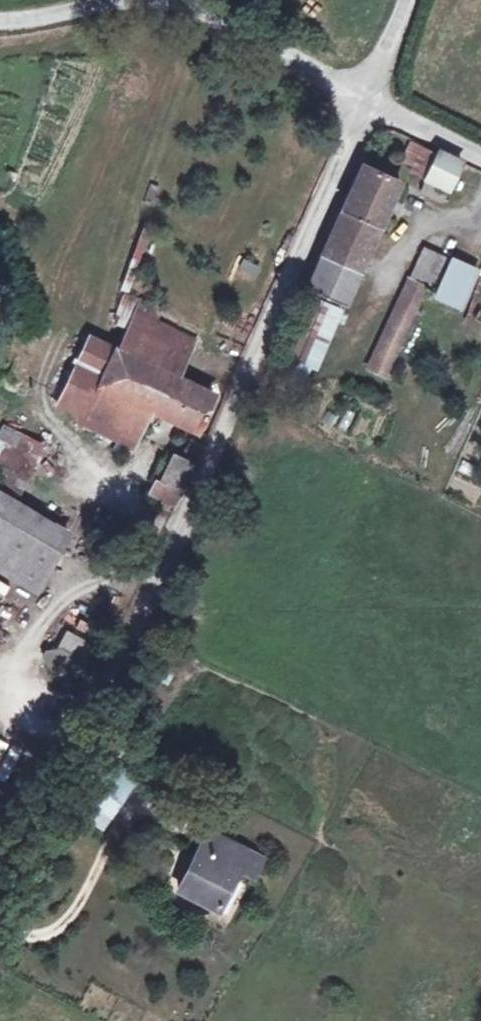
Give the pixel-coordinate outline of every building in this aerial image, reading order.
[(411,142),(397,175),(420,184),(433,151),(411,142)] [(463,159),(439,148),(427,176),(450,186),(463,159)] [(398,182),(360,164),(341,209),(378,225),(398,182)] [(378,225),(341,209),(321,253),(358,269),(378,225)] [(420,286),(435,293),(450,257),(423,245),(407,280),(420,286)] [(358,269),(321,253),(306,287),(343,302),(358,269)] [(450,257),(435,293),(458,305),(475,268),(450,257)] [(387,359),(420,286),(407,280),(373,352),(387,359)] [(332,307),(306,296),(274,372),(298,384),(332,307)] [(192,337),(133,308),(116,344),(176,372),(192,337)] [(116,344),(87,331),(57,398),(137,435),(151,406),(195,428),(213,390),(176,372),(116,344)] [(6,425),(0,439),(0,468),(25,480),(43,442),(6,425)] [(194,460),(172,450),(154,492),(175,502),(194,460)] [(0,492),(0,574),(26,589),(61,528),(0,492)] [(3,598),(9,586),(0,582),(0,597),(3,598)] [(89,647),(58,632),(42,668),(71,683),(89,647)] [(6,782),(22,751),(10,746),(0,766),(0,779),(6,782)] [(133,773),(111,759),(102,773),(125,787),(133,773)] [(125,787),(102,773),(86,799),(110,813),(125,787)] [(110,813),(86,799),(76,812),(100,829),(110,813)] [(218,838),(205,832),(196,849),(210,855),(218,838)] [(262,861),(218,838),(210,855),(196,849),(175,889),(217,911),(237,874),(252,880),(262,861)]
